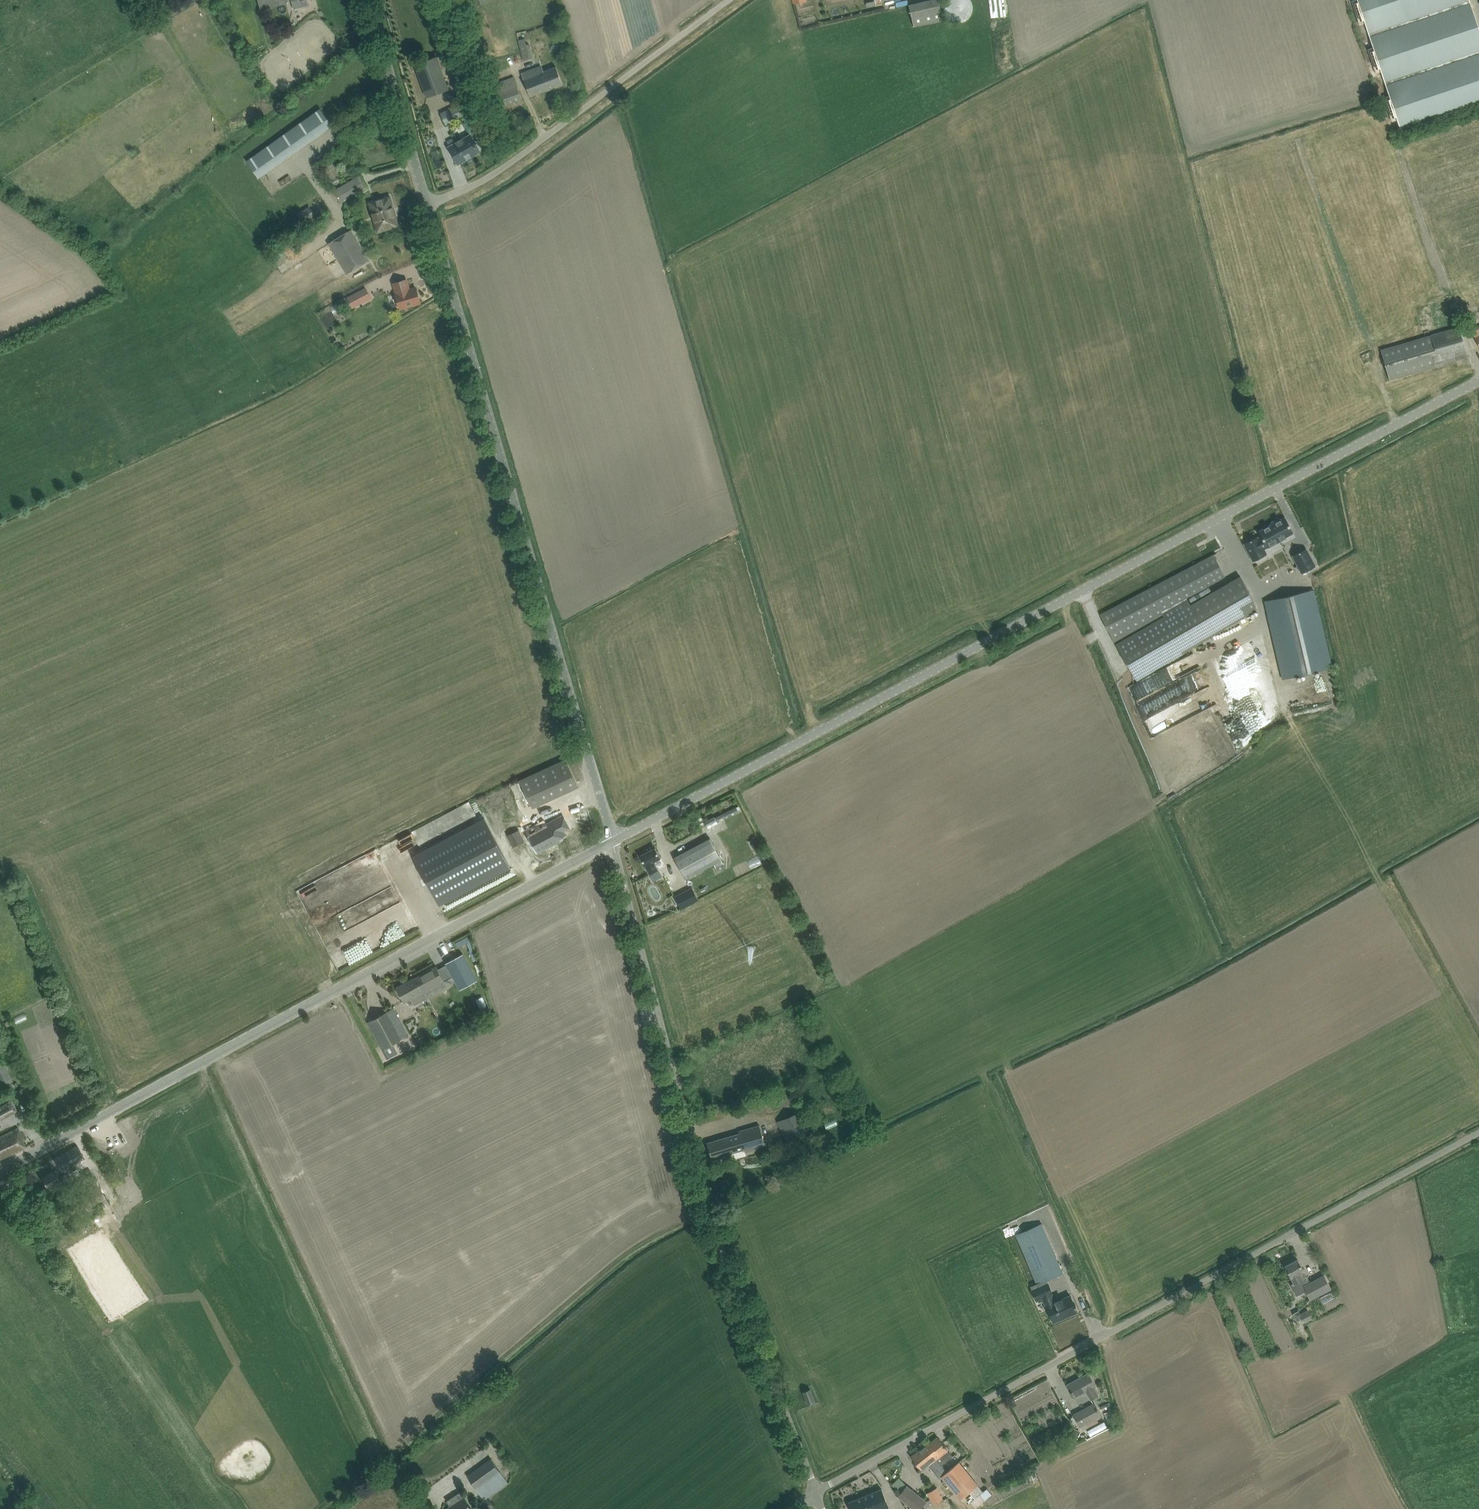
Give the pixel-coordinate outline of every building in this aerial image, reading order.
[(261,9),(287,2),(287,0),(259,0),(261,9)] [(292,1),(294,8),(308,5),(306,0),(292,0),(292,1)] [(951,17),(947,0),(925,0),(917,2),(922,23),(951,17)] [(1002,15),(1015,14),(1014,0),(1002,0),(1002,15)] [(1469,0),(1357,0),(1401,131),(1478,105),(1478,29),(1469,0)] [(968,12),(971,17),(979,12),(976,7),(968,12)] [(523,45),(519,46),(523,60),(533,58),(530,44),(526,45),(523,45)] [(438,56),(425,61),(415,64),(427,97),(450,89),(438,56)] [(544,72),(542,66),(522,74),(531,96),(563,83),(556,67),(544,72)] [(522,99),(519,90),(514,77),(491,85),(500,108),(522,99)] [(446,125),(478,109),(472,97),(440,112),(446,125)] [(321,108),(247,160),(258,177),(332,124),(321,108)] [(456,143),(453,139),(448,142),(450,146),(449,147),(458,163),(480,151),(471,135),(456,143)] [(338,188),(333,190),(340,202),(345,200),(367,187),(361,175),(338,188)] [(389,197),(369,203),(376,231),(397,225),(394,213),(392,214),(391,209),(393,208),(389,197)] [(310,205),(297,213),(303,223),(316,216),(310,205)] [(348,274),(370,260),(350,230),(329,243),(348,274)] [(276,253),(270,257),(274,261),(279,257),(276,253)] [(395,287),(399,304),(400,308),(420,302),(416,288),(408,290),(407,287),(408,287),(406,279),(394,283),(395,287)] [(369,295),(365,287),(348,297),(353,307),(361,304),(359,300),(369,295)] [(1381,350),(1386,369),(1389,379),(1467,356),(1459,327),(1381,350)] [(1310,527),(1320,526),(1317,514),(1308,516),(1310,527)] [(1257,536),(1244,543),(1253,561),(1267,554),(1264,549),(1267,547),(1286,538),(1285,536),(1293,532),(1285,517),(1259,531),(1261,536),(1258,538),(1257,536)] [(1299,531),(1289,536),(1291,539),(1301,534),(1299,531)] [(1315,566),(1306,548),(1292,555),(1302,573),(1315,566)] [(1214,554),(1101,614),(1116,643),(1164,616),(1161,610),(1187,596),(1225,576),(1214,554)] [(1164,616),(1116,643),(1136,678),(1209,636),(1258,607),(1245,585),(1240,577),(1191,605),(1187,596),(1161,610),(1164,616)] [(1313,589),(1264,600),(1283,679),(1330,668),(1313,589)] [(1265,648),(1257,652),(1261,661),(1263,660),(1266,665),(1272,663),(1265,648)] [(1197,655),(1178,662),(1182,672),(1201,665),(1197,655)] [(1232,666),(1236,662),(1228,655),(1225,659),(1232,666)] [(1239,662),(1232,668),(1243,682),(1251,676),(1239,662)] [(1253,675),(1254,683),(1269,682),(1269,673),(1253,675)] [(1160,726),(1208,703),(1202,692),(1183,701),(1176,687),(1144,702),(1151,717),(1155,715),(1160,726)] [(1302,706),(1322,701),(1321,696),(1301,700),(1302,706)] [(579,786),(566,758),(520,779),(532,807),(579,786)] [(723,813),(715,817),(717,821),(740,809),(739,806),(736,807),(736,806),(723,813)] [(567,828),(574,824),(567,811),(550,820),(551,822),(532,833),(540,849),(563,837),(562,835),(569,831),(567,828)] [(714,816),(705,821),(707,826),(716,821),(714,816)] [(519,829),(508,835),(514,846),(524,841),(519,829)] [(674,857),(679,866),(686,879),(722,859),(710,838),(674,857)] [(489,843),(424,877),(439,905),(511,867),(496,839),(489,843)] [(754,843),(753,843),(756,848),(757,848),(759,851),(762,849),(761,846),(758,841),(754,843)] [(661,858),(660,856),(655,847),(640,855),(650,874),(659,869),(655,861),(661,858)] [(699,900),(692,887),(674,896),(680,908),(681,909),(699,900)] [(463,954),(446,963),(447,964),(449,969),(453,976),(456,982),(460,989),(477,980),(463,954)] [(404,983),(396,987),(404,1002),(412,998),(415,1004),(425,999),(426,999),(425,998),(422,993),(445,981),(448,986),(456,982),(453,976),(449,969),(447,964),(438,969),(436,966),(414,977),(404,983)] [(480,1009),(478,1011),(481,1018),(491,1013),(488,1006),(487,1006),(480,1009)] [(367,1021),(372,1030),(382,1049),(408,1035),(393,1007),(367,1021)] [(13,1080),(3,1060),(0,1061),(0,1086),(13,1080)] [(0,1105),(0,1120),(16,1111),(11,1100),(0,1105)] [(777,1121),(787,1143),(806,1135),(796,1112),(777,1121)] [(739,1131),(740,1133),(707,1142),(712,1158),(745,1149),(745,1152),(766,1146),(759,1125),(739,1131)] [(20,1149),(25,1147),(23,1141),(24,1140),(20,1132),(17,1127),(0,1136),(0,1158),(20,1149)] [(54,1158),(59,1167),(62,1172),(80,1162),(79,1160),(84,1157),(77,1145),(54,1158)] [(95,1178),(90,1169),(75,1177),(80,1186),(95,1178)] [(41,1178),(49,1193),(55,1189),(53,1184),(60,1180),(59,1179),(54,1171),(41,1178)] [(56,1203),(69,1228),(102,1209),(106,1216),(113,1211),(95,1180),(60,1199),(61,1201),(56,1203)] [(1042,1223),(1015,1234),(1032,1273),(1038,1287),(1031,1289),(1036,1301),(1043,1298),(1053,1321),(1062,1318),(1061,1317),(1069,1314),(1069,1315),(1077,1311),(1075,1307),(1076,1306),(1076,1304),(1075,1305),(1070,1295),(1054,1303),(1051,1295),(1053,1294),(1049,1282),(1047,1283),(1046,1280),(1063,1273),(1059,1262),(1042,1224),(1042,1223)] [(1297,1295),(1306,1290),(1311,1299),(1331,1288),(1325,1275),(1311,1283),(1307,1277),(1302,1267),(1298,1259),(1285,1265),(1294,1283),(1291,1284),(1297,1295)] [(1331,1299),(1340,1294),(1338,1290),(1329,1294),(1331,1299)] [(1307,1309),(1300,1313),(1305,1322),(1313,1318),(1307,1309)] [(1096,1386),(1093,1381),(1088,1372),(1077,1379),(1078,1380),(1069,1385),(1068,1384),(1067,1384),(1072,1393),(1075,1398),(1087,1392),(1091,1399),(1099,1395),(1094,1387),(1096,1386)] [(815,1401),(810,1389),(803,1391),(808,1404),(815,1401)] [(1109,1402),(1100,1406),(1103,1410),(1108,1408),(1111,1406),(1109,1402)] [(1099,1421),(1097,1418),(1101,1416),(1094,1403),(1073,1415),(1080,1427),(1081,1427),(1082,1430),(1099,1421)] [(1071,1426),(1066,1436),(1076,1441),(1080,1431),(1071,1426)] [(929,1441),(925,1444),(941,1464),(952,1455),(939,1438),(931,1444),(929,1441)] [(941,1476),(948,1483),(960,1499),(969,1492),(951,1468),(947,1471),(941,1464),(925,1444),(911,1456),(921,1469),(928,1463),(939,1477),(941,1476)] [(491,1458),(467,1476),(485,1500),(499,1489),(508,1483),(504,1476),(491,1458)] [(957,1463),(951,1468),(969,1492),(978,1485),(959,1461),(957,1463)] [(907,1485),(899,1477),(892,1485),(900,1493),(898,1495),(915,1508),(920,1508),(923,1505),(926,1502),(927,1501),(907,1485)] [(986,1487),(991,1496),(999,1492),(994,1483),(986,1487)] [(882,1489),(849,1502),(852,1508),(878,1508),(881,1508),(890,1508),(882,1489)] [(446,1508),(447,1508),(473,1508),(462,1491),(447,1500),(450,1506),(446,1508)] [(927,1501),(926,1502),(923,1505),(925,1508),(930,1506),(942,1498),(940,1494),(931,1499),(927,1501)] [(980,1494),(970,1501),(976,1508),(985,1500),(980,1494)]
